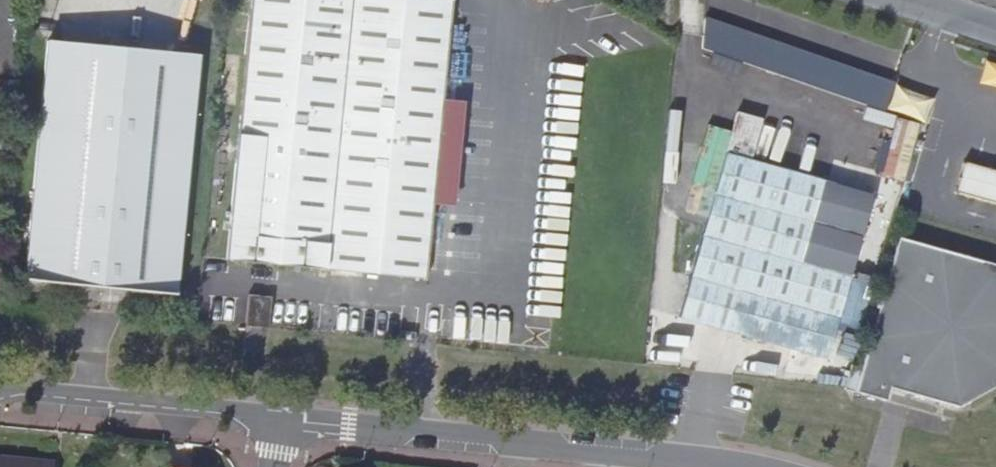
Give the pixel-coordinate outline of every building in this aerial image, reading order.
[(453,1),(442,0),(251,0),(250,24),(244,80),(229,240),(227,259),(426,278),(453,1)] [(706,20),(703,50),(885,113),(895,84),(706,20)] [(173,295),(196,55),(48,41),(25,280),(173,295)] [(935,98),(895,84),(885,113),(926,126),(935,98)] [(750,155),(760,120),(736,114),(726,148),(750,155)] [(829,356),(873,193),(726,152),(681,315),(829,356)] [(958,194),(995,205),(995,171),(967,162),(958,194)] [(847,384),(888,396),(892,384),(958,403),(995,383),(995,260),(899,233),(863,363),(854,360),(847,384)] [(7,304),(8,293),(0,293),(0,303),(7,304)] [(246,326),(269,328),(272,296),(249,295),(246,326)] [(400,341),(415,343),(415,331),(401,330),(400,341)]
